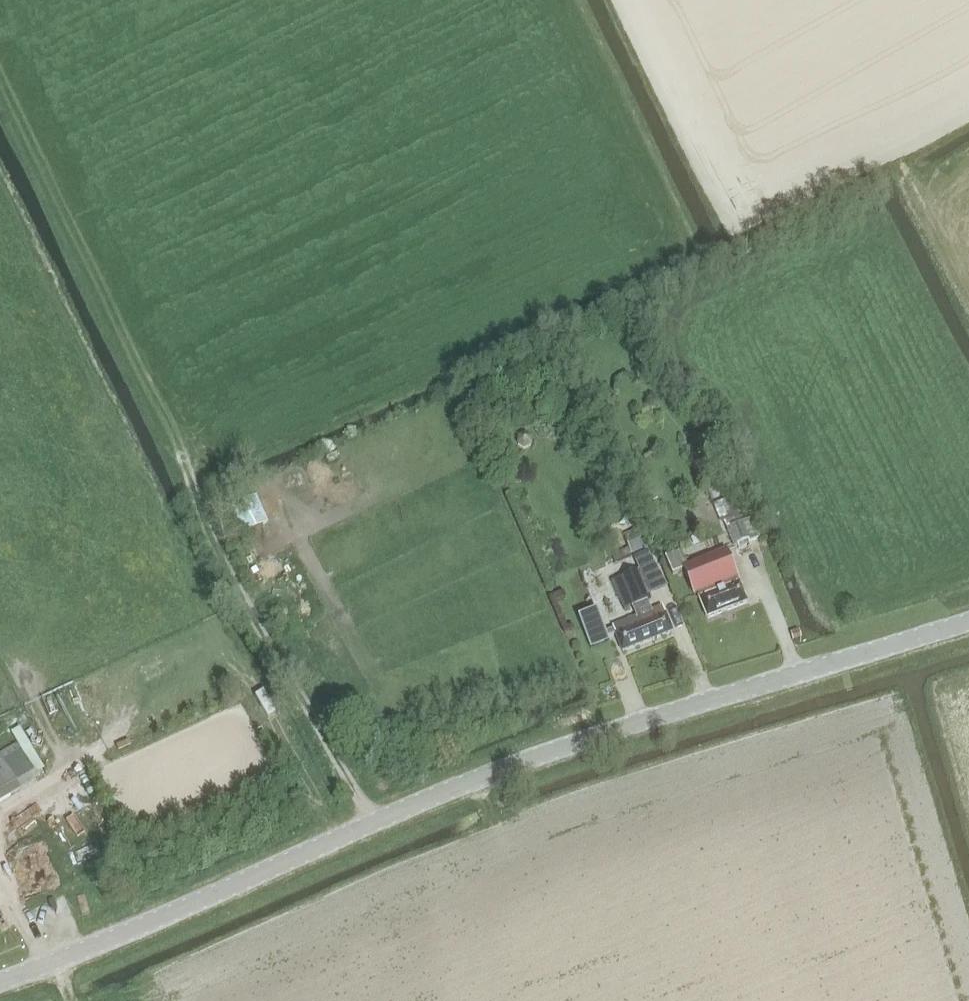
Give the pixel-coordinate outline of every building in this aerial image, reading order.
[(531,446),(532,438),(525,433),(517,436),(516,445),(523,450),(531,446)] [(233,502),(247,531),(271,520),(258,491),(233,502)] [(729,528),(736,545),(749,540),(742,523),(729,528)] [(635,531),(623,536),(631,556),(643,551),(635,531)] [(697,593),(707,618),(747,602),(726,550),(687,565),(681,550),(665,556),(673,574),(684,569),(694,594),(697,593)] [(655,609),(649,595),(667,587),(647,552),(633,557),(638,570),(620,578),(636,617),(612,626),(613,629),(606,632),(597,609),(578,617),(590,647),(609,640),(608,637),(615,634),(623,651),(673,631),(662,606),(655,609)] [(16,744),(0,754),(0,804),(38,782),(16,744)]
